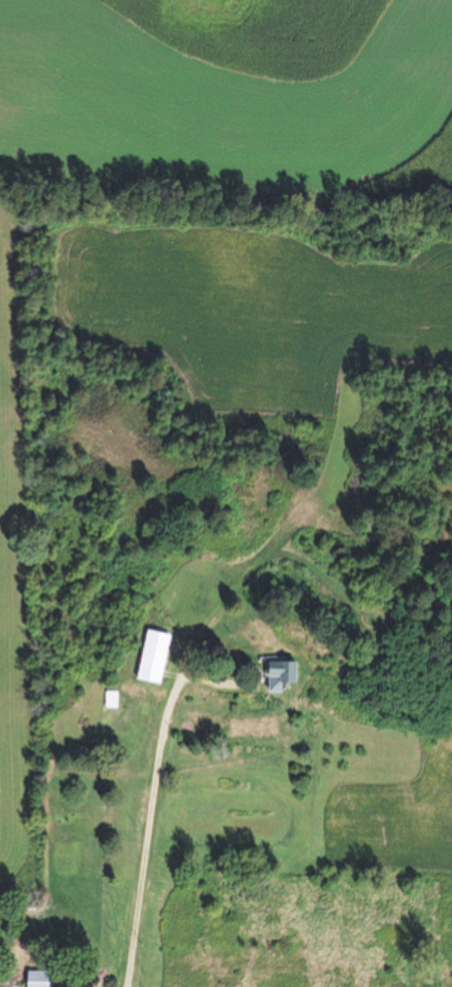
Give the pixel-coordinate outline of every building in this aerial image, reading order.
[(129,680),(153,686),(166,636),(142,629),(129,680)] [(259,693),(274,692),(274,684),(287,684),(285,658),(257,659),(259,693)] [(48,972),(23,972),(23,986),(48,986),(48,972)]
